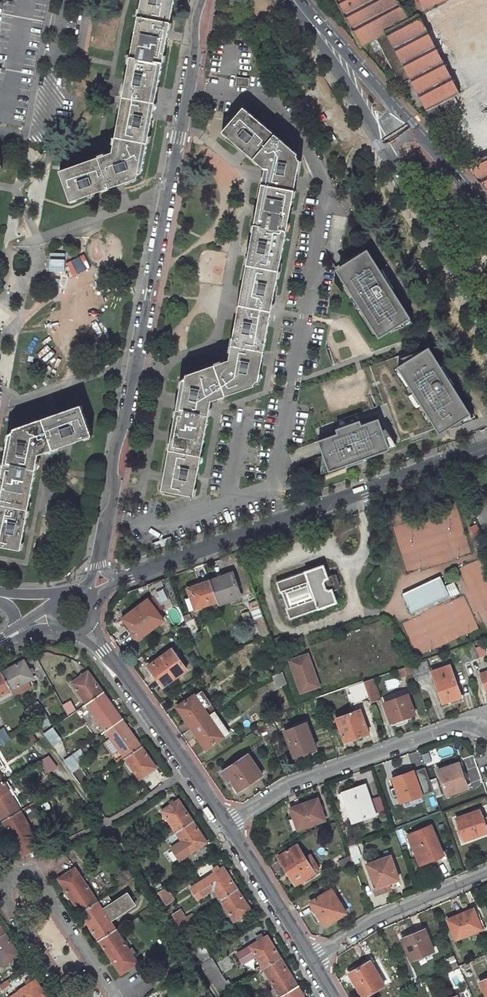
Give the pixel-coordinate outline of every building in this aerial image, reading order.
[(108,150),(55,172),(67,202),(137,174),(169,0),(138,0),(108,150)] [(417,14),(445,0),(336,0),(360,47),(385,35),(423,108),(457,91),(417,14)] [(249,78),(237,77),(236,85),(248,87),(249,78)] [(301,161),(242,111),(222,134),(266,171),(230,360),(181,372),(160,489),(190,495),(209,399),(258,386),(301,161)] [(483,161),(468,168),(486,189),(486,159),(483,161)] [(402,319),(363,247),(331,265),(370,337),(402,319)] [(423,348),(401,356),(404,361),(397,365),(436,428),(451,418),(455,425),(462,422),(460,418),(469,412),(443,371),(446,370),(442,364),(439,365),(437,361),(433,363),(429,357),(423,348)] [(80,406),(9,431),(0,480),(0,545),(20,549),(38,453),(91,434),(80,406)] [(325,461),(328,469),(357,459),(358,461),(365,458),(364,456),(388,447),(384,436),(389,434),(385,427),(381,428),(377,417),(361,423),(359,419),(335,428),(336,432),(317,439),(323,453),(321,454),(321,462),(325,461)] [(443,488),(450,485),(447,478),(440,481),(443,488)] [(474,510),(486,537),(486,505),(474,510)] [(151,544),(154,550),(172,543),(170,537),(151,544)] [(275,580),(277,583),(323,567),(322,564),(275,580)] [(323,567),(277,583),(280,593),(281,593),(287,609),(286,609),(289,619),(336,603),(332,592),(338,590),(333,576),(327,578),(323,567)] [(210,584),(216,604),(218,607),(241,599),(233,576),(210,584)] [(165,607),(178,602),(179,602),(171,578),(170,578),(170,577),(157,581),(165,607)] [(440,578),(402,595),(411,614),(449,597),(440,578)] [(190,612),(216,604),(210,584),(192,590),(189,591),(192,601),(187,603),(190,612)] [(280,593),(278,594),(284,610),(286,609),(287,609),(281,593),(280,593)] [(149,600),(123,618),(132,630),(131,633),(135,639),(140,638),(164,621),(149,600)] [(249,605),(254,616),(260,614),(256,603),(249,605)] [(186,626),(192,639),(200,636),(193,619),(185,623),(186,626)] [(182,640),(185,639),(188,644),(193,642),(192,639),(186,626),(177,633),(182,640)] [(273,642),(277,656),(284,653),(283,649),(288,647),(285,641),(281,642),(280,639),(273,642)] [(478,660),(473,646),(457,652),(462,665),(478,660)] [(173,650),(149,667),(164,687),(187,670),(173,650)] [(306,657),(290,663),(301,695),(317,689),(306,657)] [(412,677),(428,671),(424,661),(409,667),(412,677)] [(27,682),(33,679),(24,662),(1,674),(10,692),(11,691),(27,682)] [(449,665),(431,672),(443,705),(461,698),(449,665)] [(102,694),(87,673),(71,684),(85,706),(102,694)] [(10,692),(1,674),(0,674),(0,697),(10,692)] [(272,678),(277,690),(284,687),(279,674),(272,678)] [(362,686),(367,699),(369,703),(379,699),(371,680),(361,684),(362,686)] [(27,682),(11,691),(14,697),(30,688),(27,682)] [(348,691),(353,704),(367,699),(362,686),(348,691)] [(179,706),(189,720),(186,722),(191,729),(209,717),(204,709),(211,705),(202,692),(195,697),(194,695),(179,706)] [(85,706),(105,733),(122,721),(102,694),(85,706)] [(406,694),(383,703),(390,722),(413,714),(406,694)] [(48,719),(38,703),(27,710),(38,726),(48,719)] [(359,712),(337,720),(345,742),(367,734),(359,712)] [(223,738),(229,733),(216,713),(209,717),(223,738)] [(200,736),(208,748),(223,738),(209,717),(191,729),(197,738),(200,736)] [(105,733),(124,759),(141,748),(122,721),(105,733)] [(265,735),(274,728),(271,723),(262,728),(265,735)] [(307,723),(285,731),(294,757),(316,748),(307,723)] [(53,746),(61,740),(52,728),(44,734),(53,746)] [(258,739),(262,737),(265,744),(268,743),(265,735),(262,728),(254,733),(258,739)] [(28,730),(22,735),(29,745),(36,740),(28,730)] [(124,759),(139,780),(155,768),(141,748),(124,759)] [(248,755),(222,773),(229,783),(236,795),(262,777),(248,755)] [(39,761),(48,773),(56,767),(48,756),(39,761)] [(72,773),(79,767),(71,756),(64,761),(72,773)] [(470,786),(464,770),(459,772),(456,763),(436,770),(445,795),(470,786)] [(398,802),(420,794),(411,771),(387,780),(390,788),(387,789),(390,796),(396,794),(398,802)] [(440,795),(434,778),(428,780),(434,797),(440,795)] [(19,812),(2,783),(0,784),(0,820),(2,823),(19,812)] [(364,786),(342,794),(352,823),(374,815),(364,786)] [(295,831),(325,821),(321,810),(317,799),(292,808),(294,813),(291,814),(293,819),(291,820),(295,831)] [(161,811),(171,828),(161,834),(163,838),(174,831),(174,833),(191,822),(177,800),(161,811)] [(486,832),(486,822),(485,816),(484,817),(481,809),(455,819),(463,841),(486,832)] [(21,857),(39,846),(19,812),(2,823),(21,857)] [(174,833),(188,854),(204,843),(191,822),(174,833)] [(407,835),(419,865),(441,857),(430,827),(407,835)] [(347,849),(353,846),(355,846),(355,845),(352,838),(344,841),(347,849)] [(347,849),(350,858),(352,865),(358,863),(356,859),(360,858),(355,845),(355,846),(353,846),(347,849)] [(279,858),(289,874),(292,872),(299,884),(315,874),(310,865),(314,863),(310,856),(305,859),(298,846),(279,858)] [(372,889),(375,895),(387,891),(385,885),(397,881),(390,858),(367,866),(375,888),(372,889)] [(319,872),(314,863),(310,865),(315,874),(319,872)] [(221,865),(189,888),(196,898),(212,887),(220,898),(236,887),(221,865)] [(96,901),(74,867),(57,878),(80,912),(96,901)] [(220,898),(233,919),(250,908),(236,887),(220,898)] [(167,900),(160,889),(153,894),(160,905),(167,900)] [(331,891),(311,904),(316,912),(314,913),(320,923),(322,921),(326,927),(346,914),(331,891)] [(126,893),(111,903),(106,895),(105,894),(96,901),(80,912),(99,940),(115,930),(109,920),(134,904),(126,893)] [(167,916),(175,928),(182,923),(175,910),(167,916)] [(472,910),(447,919),(455,940),(480,930),(472,910)] [(423,926),(397,937),(408,961),(433,950),(423,926)] [(121,973),(138,962),(115,930),(99,940),(121,973)] [(0,963),(2,966),(19,955),(5,933),(0,936),(0,963)] [(266,935),(236,953),(242,963),(254,955),(262,967),(279,957),(266,935)] [(198,942),(189,947),(197,960),(206,954),(198,942)] [(279,957),(262,967),(279,996),(296,985),(279,957)] [(348,974),(361,996),(365,996),(383,987),(369,962),(348,974)] [(165,980),(160,972),(149,980),(154,987),(165,980)] [(219,977),(212,981),(220,995),(228,990),(219,977)] [(20,989),(10,996),(50,996),(37,978),(20,989)] [(486,996),(486,978),(479,982),(486,996)] [(279,996),(280,996),(304,996),(296,985),(279,996)]
